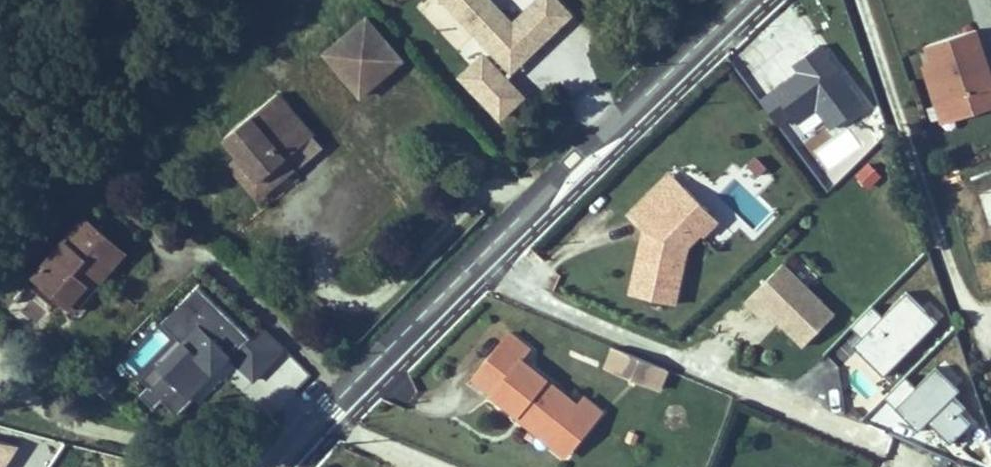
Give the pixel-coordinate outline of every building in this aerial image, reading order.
[(455,12),(465,3),(474,13),(464,21),(494,53),(513,35),(521,35),(534,49),(571,15),(563,7),(551,19),(535,3),(519,18),(519,24),(513,24),(490,0),(487,0),(480,7),(473,0),(444,0),(455,12)] [(557,0),(538,0),(535,3),(551,19),(563,7),(557,0)] [(474,13),(465,3),(455,12),(464,21),(474,13)] [(402,60),(367,18),(325,54),(360,96),(402,60)] [(973,31),(925,47),(948,116),(990,101),(990,84),(973,31)] [(511,71),(534,49),(521,35),(513,35),(494,53),(511,71)] [(810,103),(830,127),(865,98),(818,43),(755,96),(782,127),(810,103)] [(313,135),(278,93),(224,138),(259,181),(313,135)] [(132,111),(137,105),(132,101),(127,106),(132,111)] [(124,119),(113,109),(105,117),(116,128),(124,119)] [(238,155),(229,163),(257,198),(321,145),(313,135),(259,181),(238,155)] [(757,153),(747,160),(763,183),(773,175),(757,153)] [(869,186),(880,176),(870,165),(859,175),(869,186)] [(671,200),(685,187),(671,173),(658,187),(671,200)] [(693,226),(709,210),(685,187),(671,200),(658,187),(629,215),(645,231),(651,233),(649,243),(643,242),(631,295),(674,304),(687,247),(700,233),(693,226)] [(785,215),(779,208),(774,214),(780,220),(785,215)] [(700,233),(716,217),(709,210),(693,226),(700,233)] [(112,253),(70,212),(22,267),(61,305),(112,253)] [(649,243),(651,233),(645,231),(643,242),(649,243)] [(834,315),(783,264),(747,300),(759,312),(764,307),(770,313),(777,313),(783,318),(779,322),(804,346),(834,315)] [(196,282),(119,363),(156,397),(157,397),(172,411),(226,353),(255,380),(286,348),(260,325),(251,334),(196,282)] [(870,301),(849,323),(859,333),(849,343),(882,373),(936,317),(905,287),(881,311),(870,301)] [(27,289),(12,315),(33,327),(48,301),(27,289)] [(783,318),(777,313),(770,313),(779,322),(783,318)] [(579,407),(521,360),(530,349),(509,333),(476,374),(495,390),(492,394),(519,416),(524,411),(571,449),(572,450),(595,421),(579,407)] [(611,368),(618,350),(614,348),(606,366),(611,368)] [(667,370),(618,350),(611,368),(610,369),(659,389),(667,370)] [(916,428),(925,419),(949,441),(978,412),(930,366),(915,381),(904,371),(882,394),(916,428)] [(495,390),(477,375),(474,379),(492,394),(495,390)] [(602,412),(586,399),(579,407),(595,421),(602,412)] [(571,449),(524,411),(519,416),(519,417),(566,455),(571,449)] [(635,443),(637,436),(629,433),(626,440),(635,443)]
